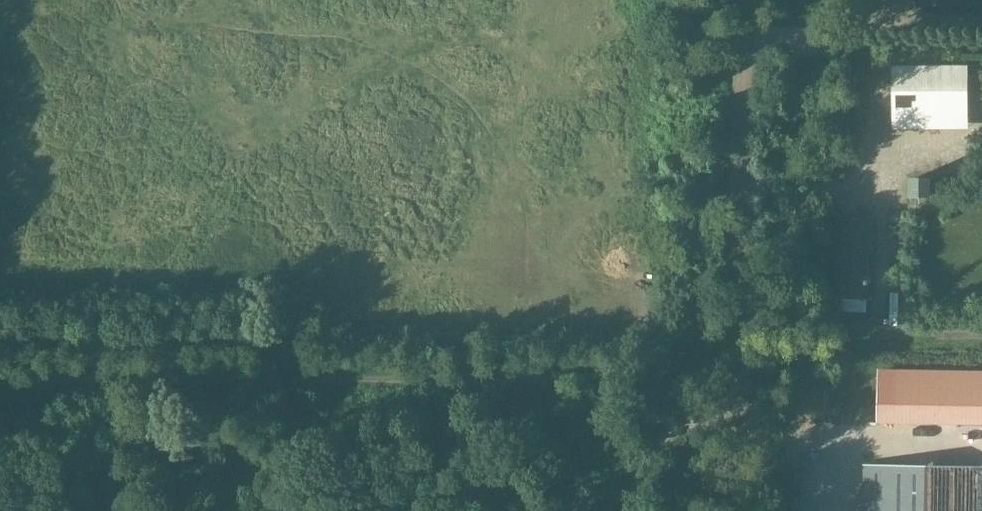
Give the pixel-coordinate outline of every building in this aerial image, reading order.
[(966,67),(893,67),(893,116),(966,115),(966,67)] [(932,174),(908,173),(907,197),(932,198),(932,174)] [(918,419),(981,420),(981,375),(918,374),(918,419)] [(864,467),(863,510),(981,510),(981,469),(864,467)]
